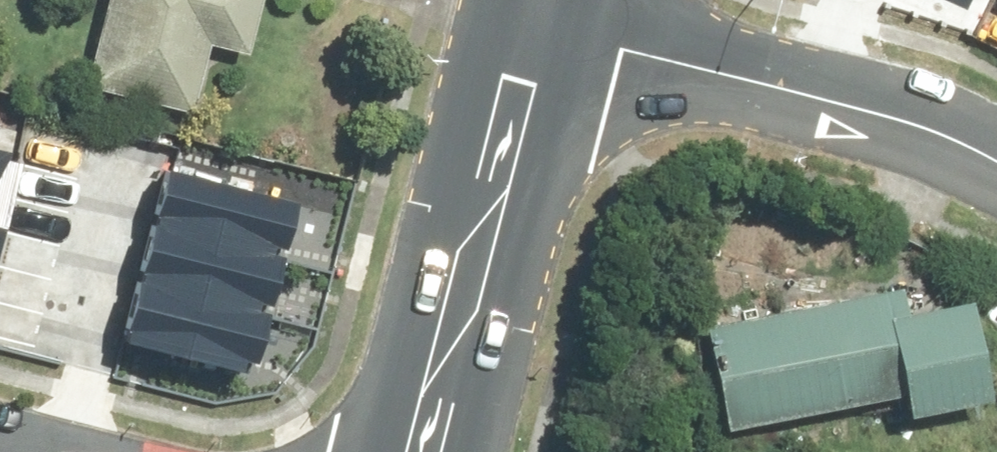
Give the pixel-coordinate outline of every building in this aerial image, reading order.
[(72,90),(187,117),(202,52),(241,61),(255,0),(93,0),(72,90)] [(17,134),(0,130),(0,203),(17,134)] [(126,329),(256,360),(300,180),(170,149),(126,329)] [(887,293),(695,332),(716,437),(881,404),(886,428),(971,411),(950,309),(892,320),(887,293)]
